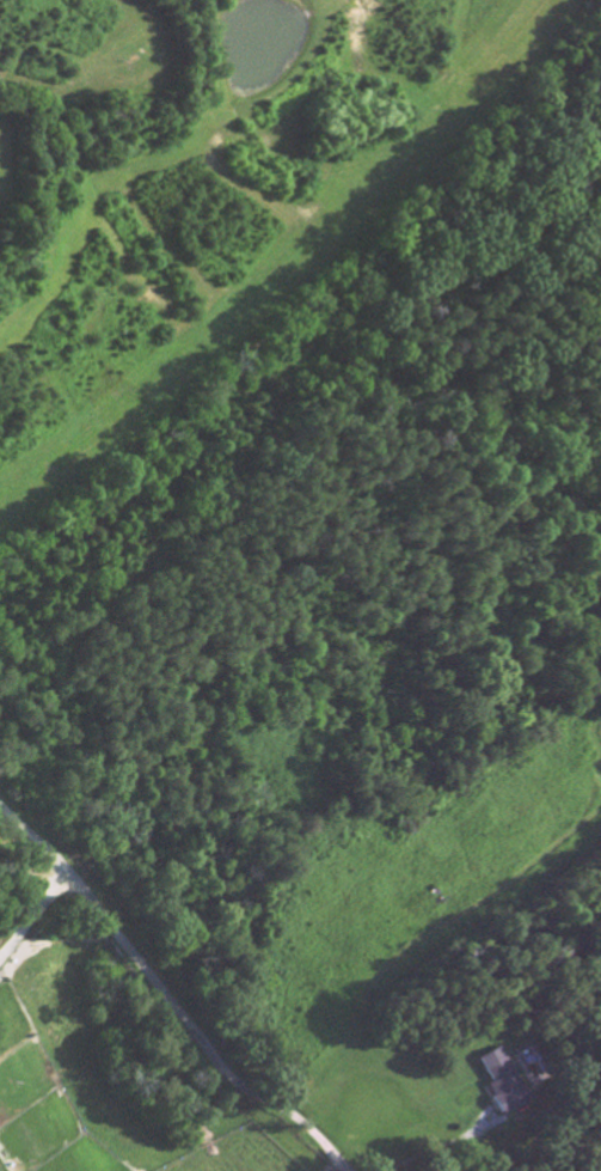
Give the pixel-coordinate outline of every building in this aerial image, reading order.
[(529,1103),(501,1050),(478,1062),(497,1098),(493,1101),(501,1117),(529,1103)]
